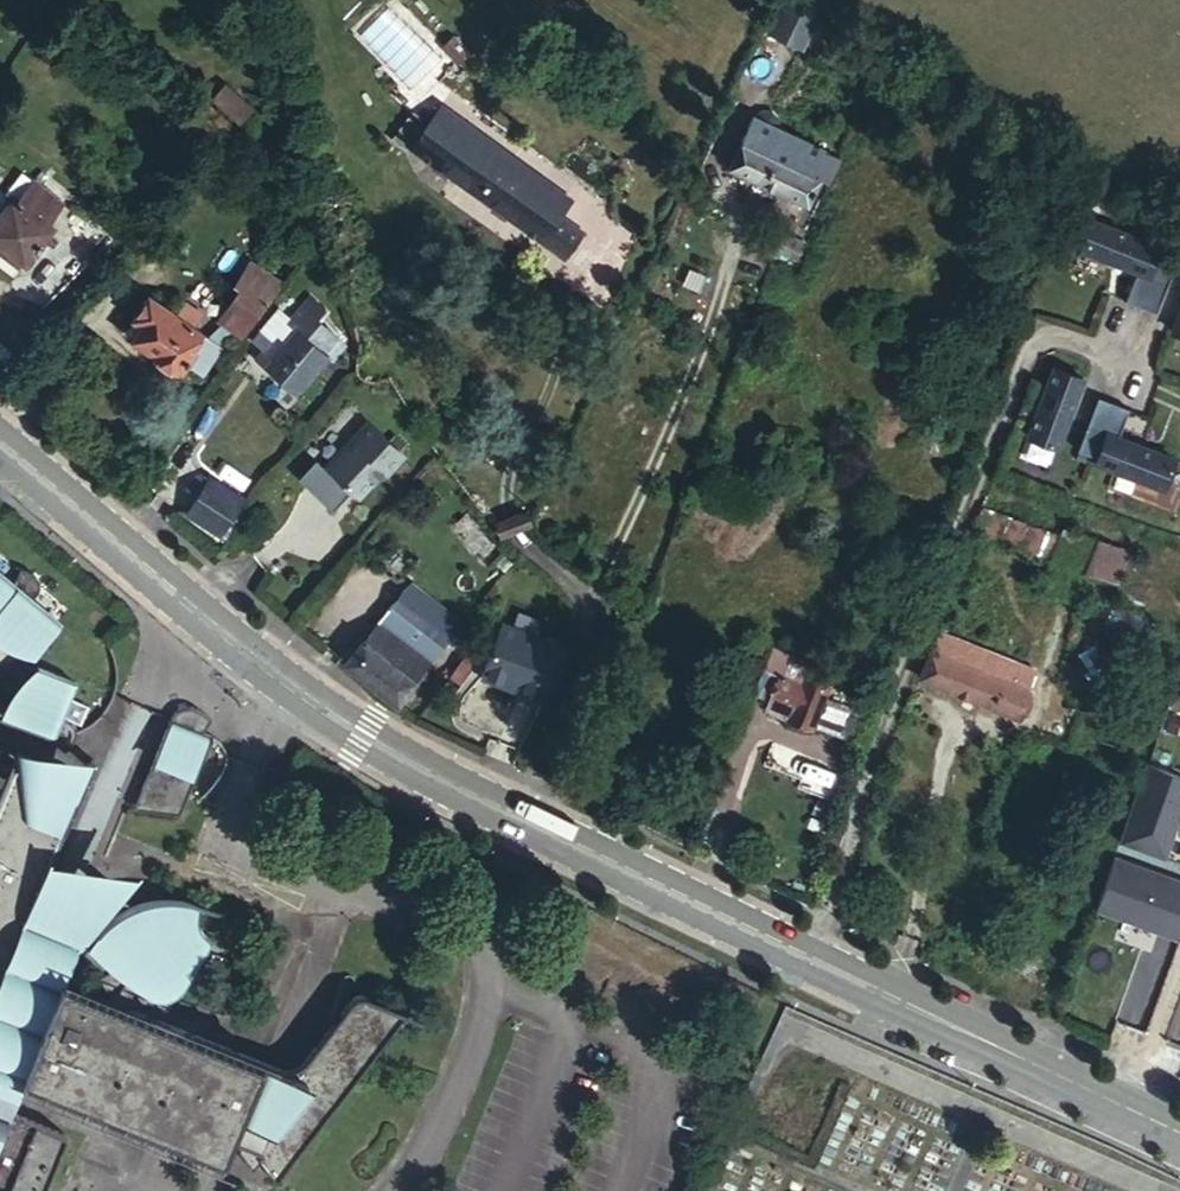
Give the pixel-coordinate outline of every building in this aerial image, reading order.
[(801,49),(823,5),(813,0),(778,0),(763,30),(801,49)] [(236,122),(253,105),(224,77),(207,94),(236,122)] [(439,108),(412,149),(566,257),(582,235),(557,217),(568,199),(439,108)] [(749,128),(729,168),(808,207),(826,168),(823,166),(830,152),(797,135),(790,148),(749,128)] [(0,212),(0,250),(28,270),(56,230),(51,225),(64,206),(32,181),(18,200),(11,196),(0,212)] [(1083,213),(1081,243),(1142,272),(1152,240),(1083,213)] [(795,258),(802,242),(784,234),(776,250),(795,258)] [(219,289),(234,302),(255,317),(276,287),(240,260),(219,289)] [(1179,334),(1179,291),(1167,329),(1179,334)] [(189,300),(179,313),(153,295),(139,315),(147,321),(134,341),(151,353),(152,360),(166,370),(172,367),(180,373),(200,344),(194,340),(201,329),(195,324),(203,312),(189,300)] [(255,317),(234,302),(216,326),(238,341),(255,317)] [(301,311),(292,323),(289,326),(292,329),(279,344),(273,339),(262,353),(267,358),(260,367),(296,397),(326,361),(324,359),(336,343),(301,311)] [(289,326),(292,323),(280,314),(265,331),(273,339),(279,344),(292,329),(289,326)] [(1022,426),(1048,434),(1085,373),(1054,370),(1022,426)] [(399,461),(362,425),(319,470),(352,502),(377,476),(380,480),(399,461)] [(1093,454),(1163,486),(1179,457),(1179,456),(1111,427),(1093,454)] [(218,536),(244,503),(213,479),(187,512),(218,536)] [(976,523),(1089,567),(1102,534),(1064,520),(1059,529),(984,499),(976,523)] [(7,624),(22,633),(31,642),(35,649),(61,618),(32,594),(37,588),(40,581),(37,571),(31,566),(20,562),(14,578),(0,567),(0,632),(7,624)] [(453,632),(401,592),(344,664),(395,704),(453,632)] [(564,647),(500,621),(479,675),(509,687),(511,682),(544,696),(564,647)] [(935,630),(916,679),(1011,715),(1030,666),(935,630)] [(770,650),(762,670),(777,676),(779,672),(803,682),(807,674),(828,683),(830,676),(770,650)] [(13,692),(4,713),(47,730),(67,747),(76,724),(72,716),(62,711),(76,677),(38,662),(35,677),(30,690),(25,696),(13,692)] [(1179,669),(1168,696),(1172,697),(1170,705),(1179,710),(1179,669)] [(810,727),(822,698),(826,687),(828,683),(807,674),(803,682),(779,672),(777,676),(768,699),(788,707),(785,716),(810,727)] [(865,703),(870,693),(830,676),(828,683),(826,687),(865,703)] [(810,727),(861,746),(871,718),(822,698),(810,727)] [(788,707),(768,699),(764,707),(785,716),(788,707)] [(172,710),(135,804),(181,809),(214,732),(204,728),(213,714),(201,705),(194,702),(187,701),(181,703),(175,707),(172,710)] [(68,1131),(9,1108),(22,1076),(225,1157),(234,1136),(266,1149),(261,1155),(279,1177),(407,1007),(370,990),(363,989),(357,991),(352,995),(305,1057),(294,1063),(279,1062),(127,1001),(151,993),(167,1001),(210,931),(203,924),(200,917),(200,913),(203,903),(204,901),(197,898),(176,894),(158,894),(142,897),(131,901),(102,920),(95,928),(91,933),(84,944),(73,940),(73,939),(64,935),(66,930),(34,903),(52,858),(85,776),(16,748),(7,771),(3,780),(0,788),(0,1190),(44,1190),(68,1131)] [(1163,860),(1179,812),(1179,782),(1143,769),(1117,844),(1163,860)] [(95,928),(143,868),(52,858),(34,903),(66,930),(64,935),(73,939),(73,940),(84,944),(91,933),(95,928)] [(1150,931),(1151,928),(1179,938),(1179,934),(1179,885),(1111,861),(1094,911),(1150,931)]
